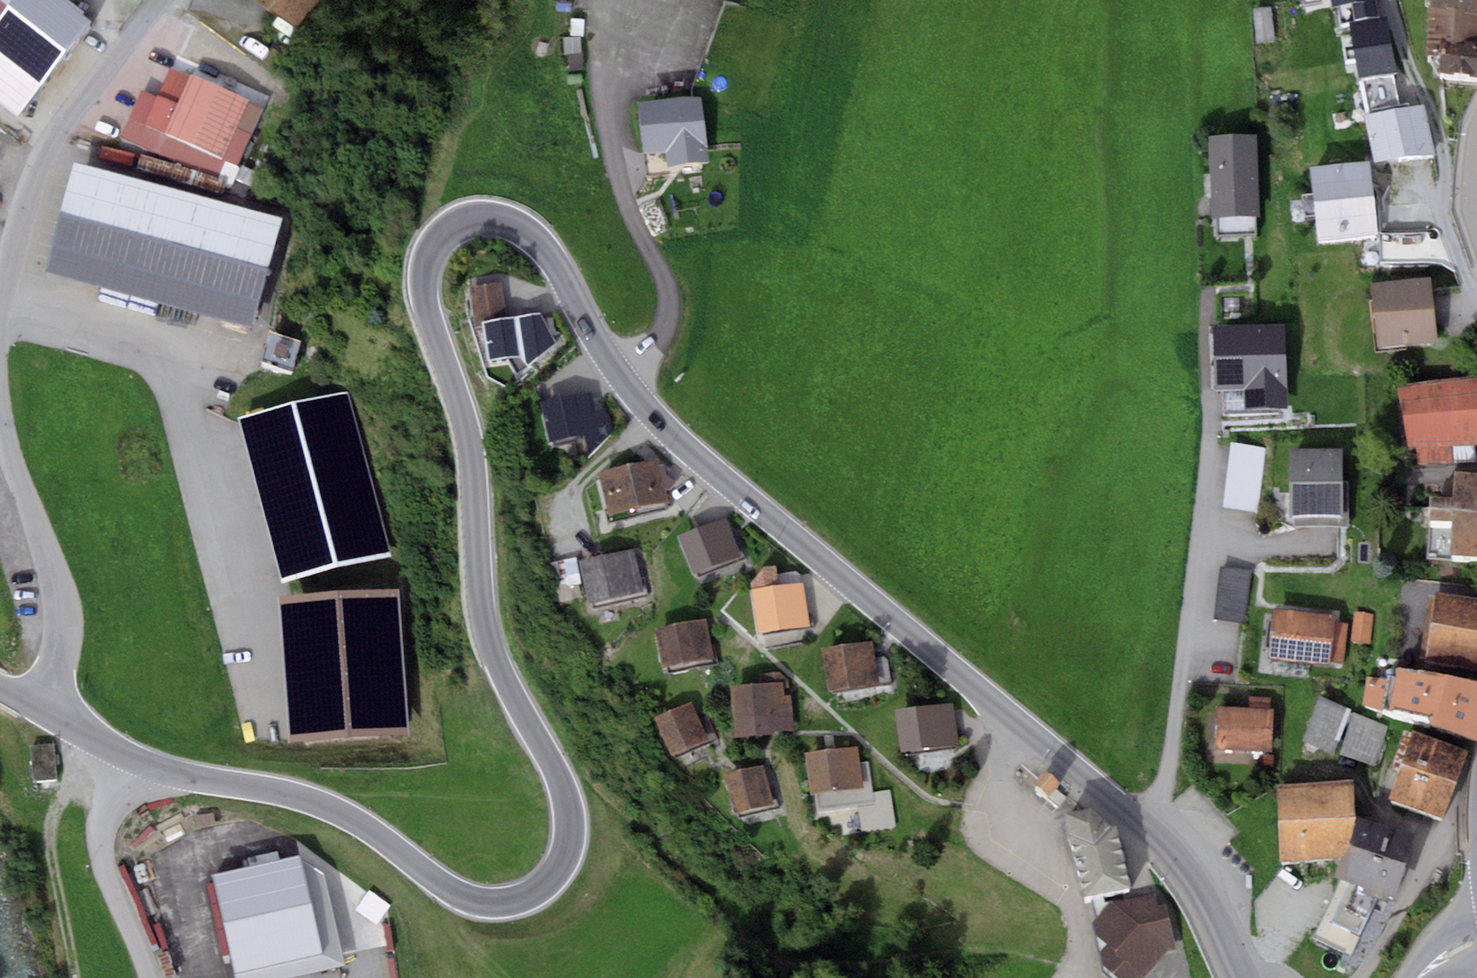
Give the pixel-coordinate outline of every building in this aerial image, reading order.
[(60,0),(18,0),(0,23),(0,106),(15,118),(91,25),(60,0)] [(296,22),(312,0),(266,0),(296,22)] [(1379,0),(1301,0),(1302,8),(1329,1),(1336,34),(1379,25),(1376,6),(1380,6),(1379,0)] [(1428,66),(1441,66),(1440,90),(1476,92),(1476,0),(1432,0),(1428,66)] [(1272,11),(1253,13),(1257,47),(1275,45),(1272,11)] [(1387,28),(1348,36),(1351,51),(1341,53),(1345,74),(1357,71),(1360,86),(1397,78),(1387,28)] [(264,115),(173,73),(150,124),(134,117),(123,140),(218,184),(225,168),(238,174),(264,115)] [(1394,85),(1360,91),(1374,172),(1436,162),(1424,113),(1400,119),(1394,85)] [(701,105),(637,114),(647,179),(710,170),(701,105)] [(1256,145),(1208,148),(1213,229),(1261,226),(1256,145)] [(1368,172),(1310,178),(1318,252),(1376,246),(1368,172)] [(280,229),(78,175),(49,282),(250,336),(280,229)] [(1441,239),(1382,243),(1382,271),(1454,268),(1441,239)] [(482,322),(506,318),(500,282),(469,287),(475,323),(482,322)] [(1437,351),(1432,291),(1374,297),(1379,356),(1437,351)] [(506,318),(482,322),(487,361),(532,356),(533,366),(550,359),(543,321),(527,320),(526,316),(506,318)] [(1282,338),(1216,340),(1219,398),(1248,397),(1249,417),(1285,415),(1282,338)] [(270,345),(264,373),(294,380),(301,352),(270,345)] [(1397,385),(1409,445),(1413,445),(1416,465),(1476,461),(1474,443),(1476,442),(1476,376),(1397,385)] [(590,393),(540,404),(548,440),(583,432),(588,455),(611,433),(606,407),(593,410),(590,393)] [(340,394),(240,421),(284,583),(384,557),(340,394)] [(1265,448),(1232,442),(1222,507),(1255,512),(1265,448)] [(1344,450),(1291,449),(1290,525),(1349,525),(1350,480),(1344,480),(1344,450)] [(657,459),(598,472),(608,516),(669,503),(666,490),(671,488),(675,481),(672,479),(673,477),(664,472),(663,465),(659,466),(657,459)] [(1455,471),(1453,496),(1429,494),(1428,518),(1452,520),(1450,552),(1476,554),(1476,472),(1455,471)] [(726,517),(677,536),(692,574),(741,555),(726,517)] [(635,548),(580,560),(590,605),(645,593),(635,548)] [(575,557),(552,562),(556,582),(567,586),(581,583),(575,557)] [(763,566),(750,583),(758,633),(809,626),(802,579),(800,579),(779,582),(777,571),(776,564),(763,566)] [(1254,572),(1222,567),(1213,616),(1245,622),(1254,572)] [(798,568),(777,571),(779,582),(800,579),(798,568)] [(396,587),(280,596),(291,734),(407,724),(396,587)] [(1437,591),(1425,656),(1476,663),(1476,598),(1437,591)] [(1336,615),(1274,607),(1267,656),(1329,665),(1329,659),(1343,661),(1349,622),(1335,620),(1336,615)] [(1373,613),(1354,611),(1351,641),(1370,644),(1373,613)] [(707,618),(656,629),(664,668),(715,657),(707,618)] [(873,641),(822,648),(828,690),(879,683),(873,641)] [(1398,668),(1395,683),(1366,679),(1363,706),(1476,738),(1476,737),(1476,682),(1398,668)] [(761,684),(732,686),(736,735),(794,731),(790,682),(779,672),(760,674),(761,684)] [(1248,707),(1217,706),(1215,747),(1271,751),(1274,708),(1270,708),(1271,696),(1249,695),(1248,707)] [(1348,710),(1320,696),(1303,739),(1332,754),(1348,710)] [(690,703),(655,718),(671,758),(707,743),(690,703)] [(953,703),(896,710),(900,751),(958,745),(953,703)] [(1391,727),(1355,713),(1342,754),(1376,766),(1391,727)] [(1468,748),(1405,727),(1400,741),(1408,744),(1388,799),(1443,818),(1468,748)] [(53,743),(32,745),(36,782),(56,780),(53,743)] [(857,747),(807,753),(811,792),(817,791),(819,809),(857,804),(861,832),(897,827),(892,787),(874,789),(870,760),(859,761),(857,747)] [(765,763),(724,775),(735,816),(776,805),(765,763)] [(1047,770),(1035,783),(1049,796),(1061,783),(1047,770)] [(1351,780),(1278,784),(1279,860),(1344,857),(1356,820),(1351,780)] [(1089,808),(1063,813),(1086,898),(1131,890),(1116,826),(1110,826),(1089,808)] [(1416,834),(1356,820),(1344,857),(1336,877),(1340,878),(1314,936),(1351,953),(1378,891),(1396,899),(1416,834)] [(300,857),(213,876),(235,972),(321,953),(300,857)] [(1167,903),(1159,904),(1156,892),(1111,900),(1093,922),(1096,934),(1106,944),(1100,951),(1104,965),(1119,977),(1143,977),(1167,952),(1176,950),(1167,903)]
